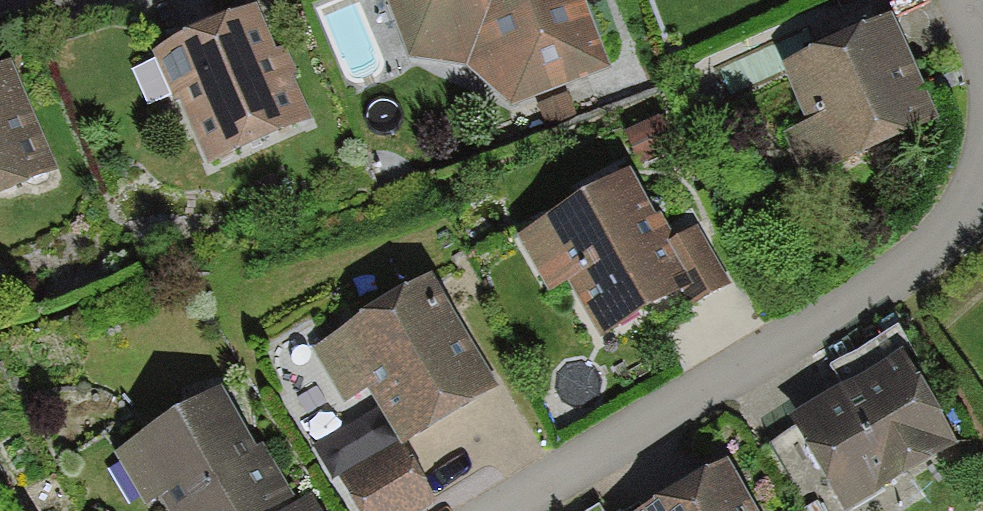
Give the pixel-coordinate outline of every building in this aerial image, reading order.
[(399,61),(467,67),(506,101),(596,69),(571,0),(378,0),(399,61)] [(250,4),(143,53),(195,167),(302,118),(250,4)] [(921,121),(879,19),(780,59),(805,122),(788,129),(804,169),(921,121)] [(0,69),(0,198),(47,179),(2,68),(0,69)] [(619,174),(510,238),(540,289),(566,273),(603,334),(707,272),(682,229),(660,242),(619,174)] [(428,286),(315,351),(343,398),(365,386),(396,439),(487,386),(428,286)] [(849,380),(790,414),(839,498),(950,434),(891,333),(839,362),(849,380)] [(215,395),(106,452),(135,505),(164,490),(175,510),(262,510),(272,506),(215,395)] [(340,480),(358,510),(399,510),(422,498),(393,449),(340,480)] [(634,510),(762,510),(731,456),(634,510)]
